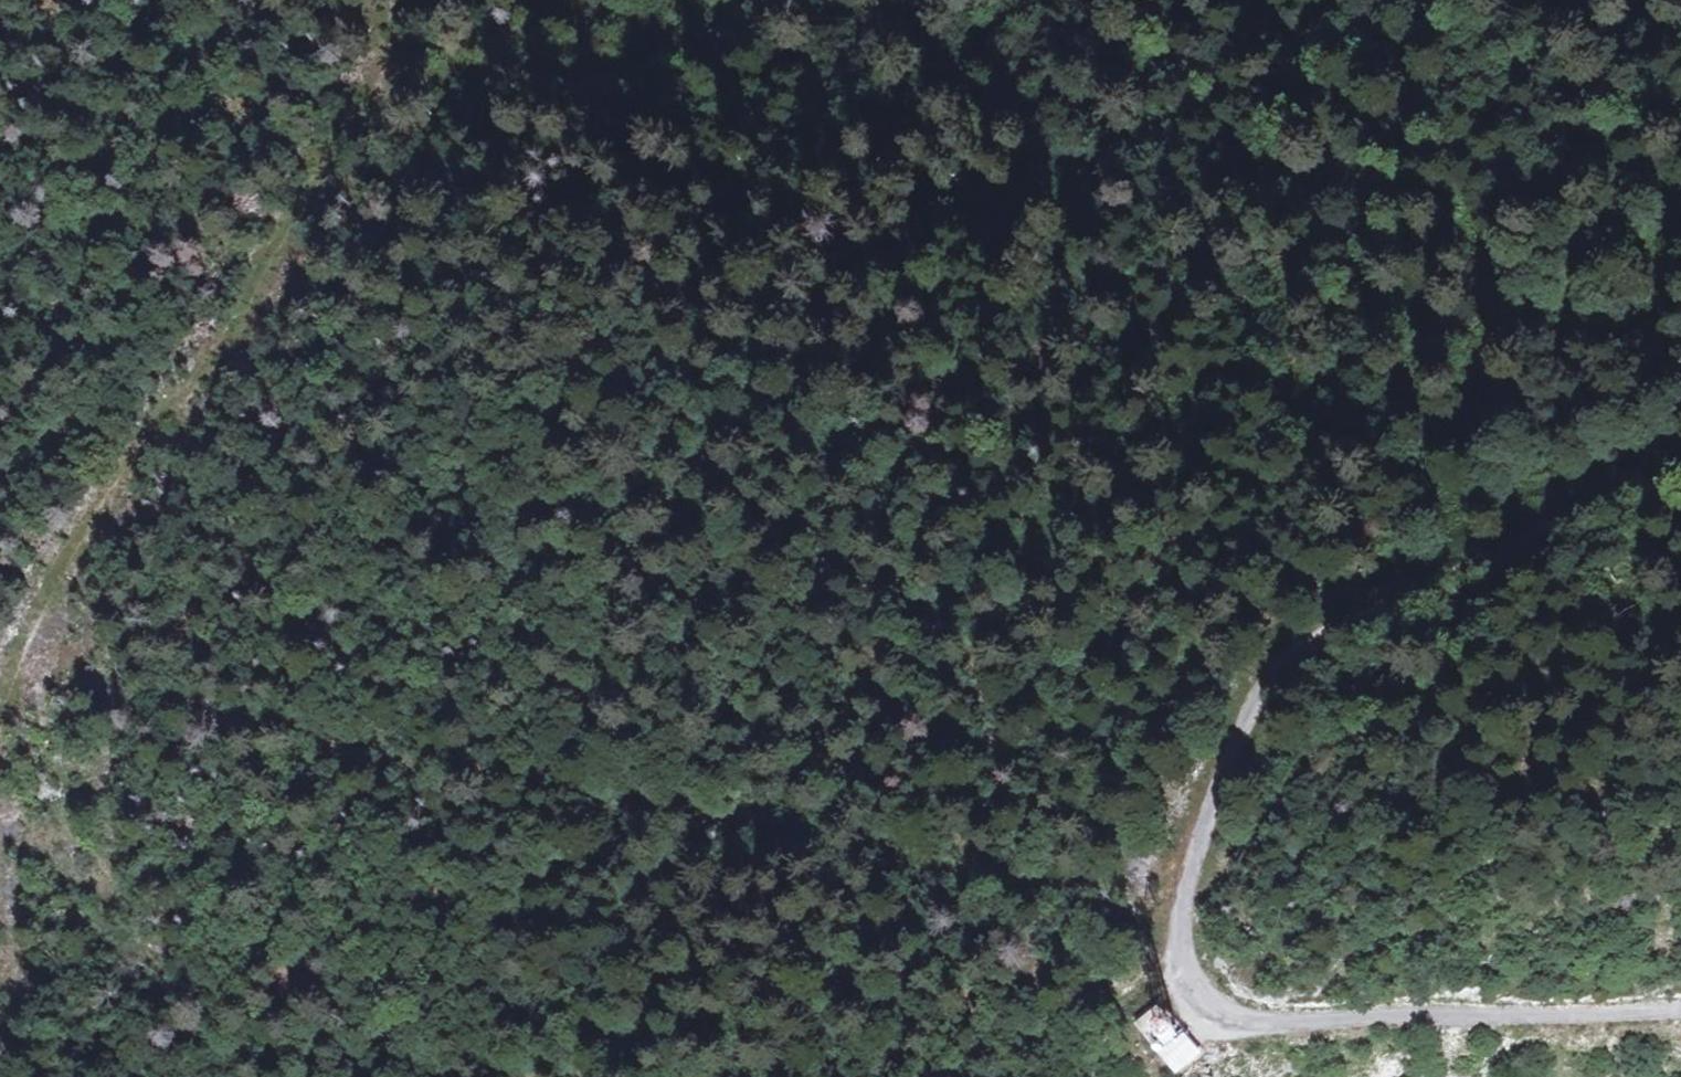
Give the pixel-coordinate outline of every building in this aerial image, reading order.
[(1169,1019),(1160,1008),(1138,1026),(1147,1036),(1169,1019)] [(1187,1064),(1198,1055),(1199,1056),(1200,1056),(1185,1038),(1163,1056),(1179,1075),(1179,1074),(1178,1072),(1187,1064)]
